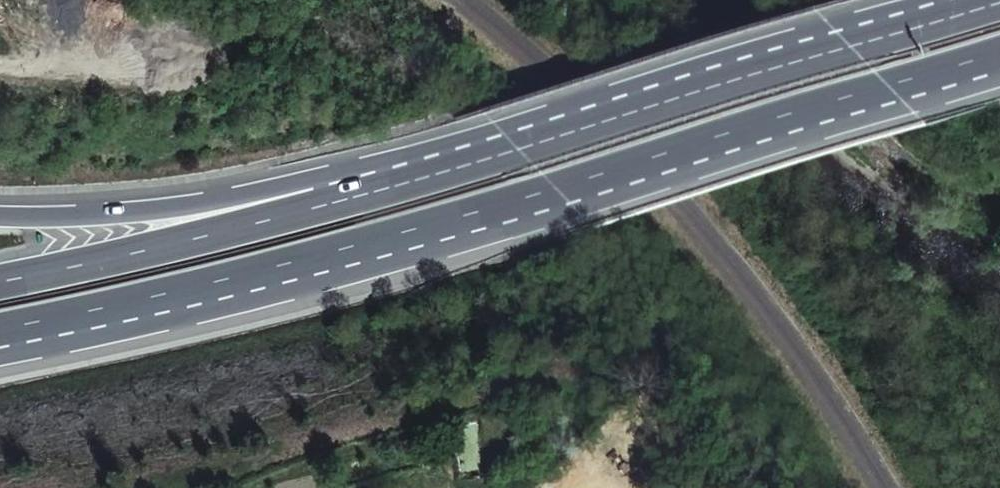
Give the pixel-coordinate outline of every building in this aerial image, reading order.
[(88,27),(86,15),(61,18),(62,30),(88,27)]
